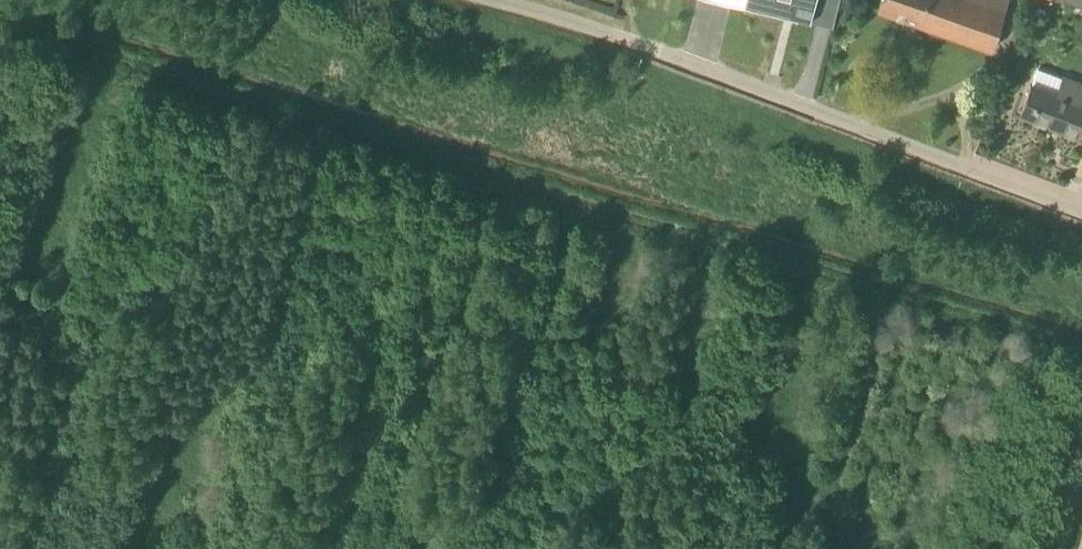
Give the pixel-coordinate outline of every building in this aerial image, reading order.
[(745,1),(810,19),(815,0),(746,0),(745,1)] [(878,9),(992,49),(1009,0),(881,0),(878,9)] [(1058,78),(1053,92),(1030,85),(1020,110),(1059,125),(1058,128),(1079,136),(1081,129),(1081,85),(1058,78)]
